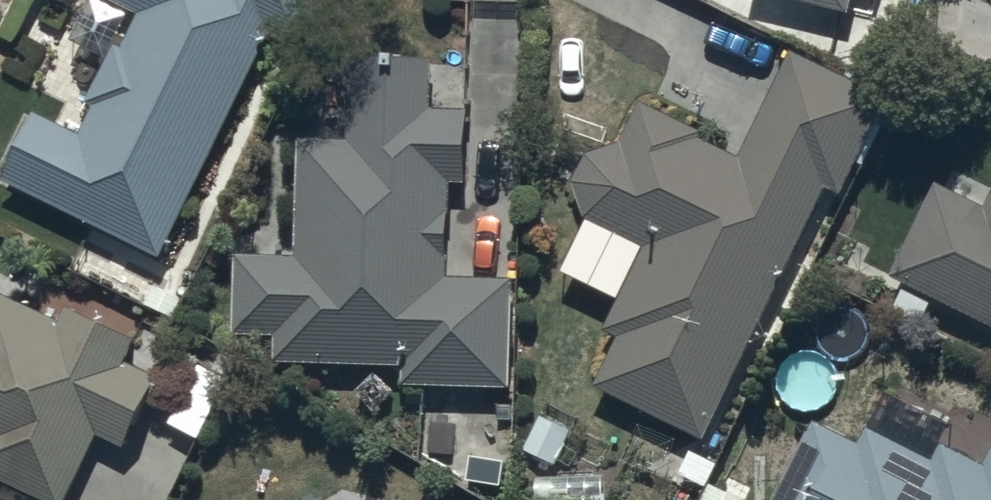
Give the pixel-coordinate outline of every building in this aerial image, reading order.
[(134,8),(118,42),(112,39),(87,92),(96,96),(79,130),(26,104),(0,159),(0,175),(158,251),(265,29),(297,44),(318,0),(117,0),(134,8)] [(400,356),(399,380),(509,381),(510,276),(449,275),(450,180),(462,180),(463,104),(428,104),(429,50),(397,50),(397,42),(383,42),(383,45),(346,45),(345,134),(300,134),(299,251),(236,250),(235,329),(273,329),(273,355),(400,356)] [(595,378),(703,429),(752,327),(769,335),(785,303),(770,296),(824,182),(839,189),(886,91),(788,44),(737,150),(696,131),(700,123),(641,95),(620,139),(589,149),(575,178),(582,210),(595,216),(578,253),(628,277),(604,326),(617,332),(595,378)] [(893,271),(990,322),(990,192),(985,204),(940,180),(893,271)] [(52,499),(62,499),(94,429),(120,440),(152,371),(120,356),(132,330),(65,299),(58,316),(0,289),(0,476),(52,499)] [(774,499),(990,499),(990,449),(985,460),(943,439),(933,457),(866,422),(858,438),(816,416),(774,499)] [(315,488),(296,499),(323,499),(315,488)]
